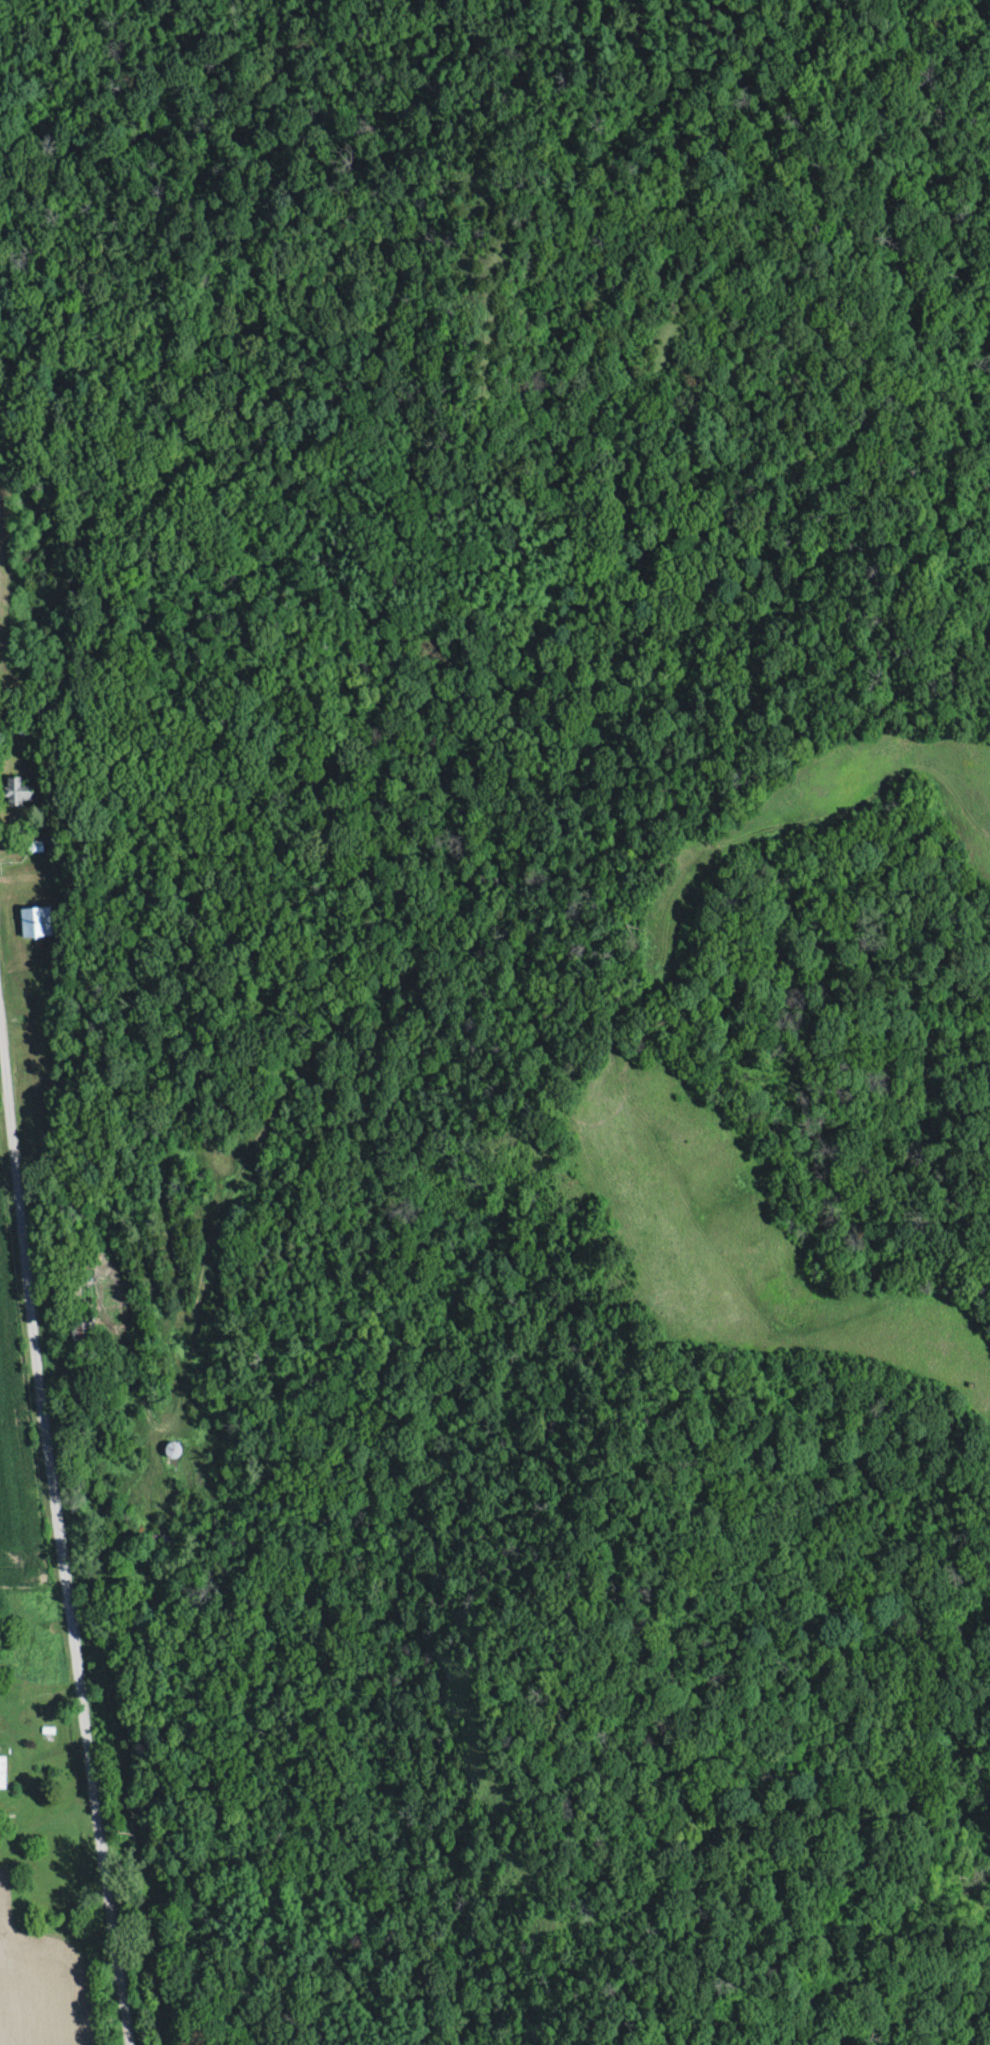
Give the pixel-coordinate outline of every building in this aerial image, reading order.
[(5,796),(28,799),(31,779),(8,776),(5,796)] [(19,903),(19,933),(54,933),(54,903),(19,903)] [(177,1442),(163,1437),(158,1452),(172,1457),(177,1442)]
